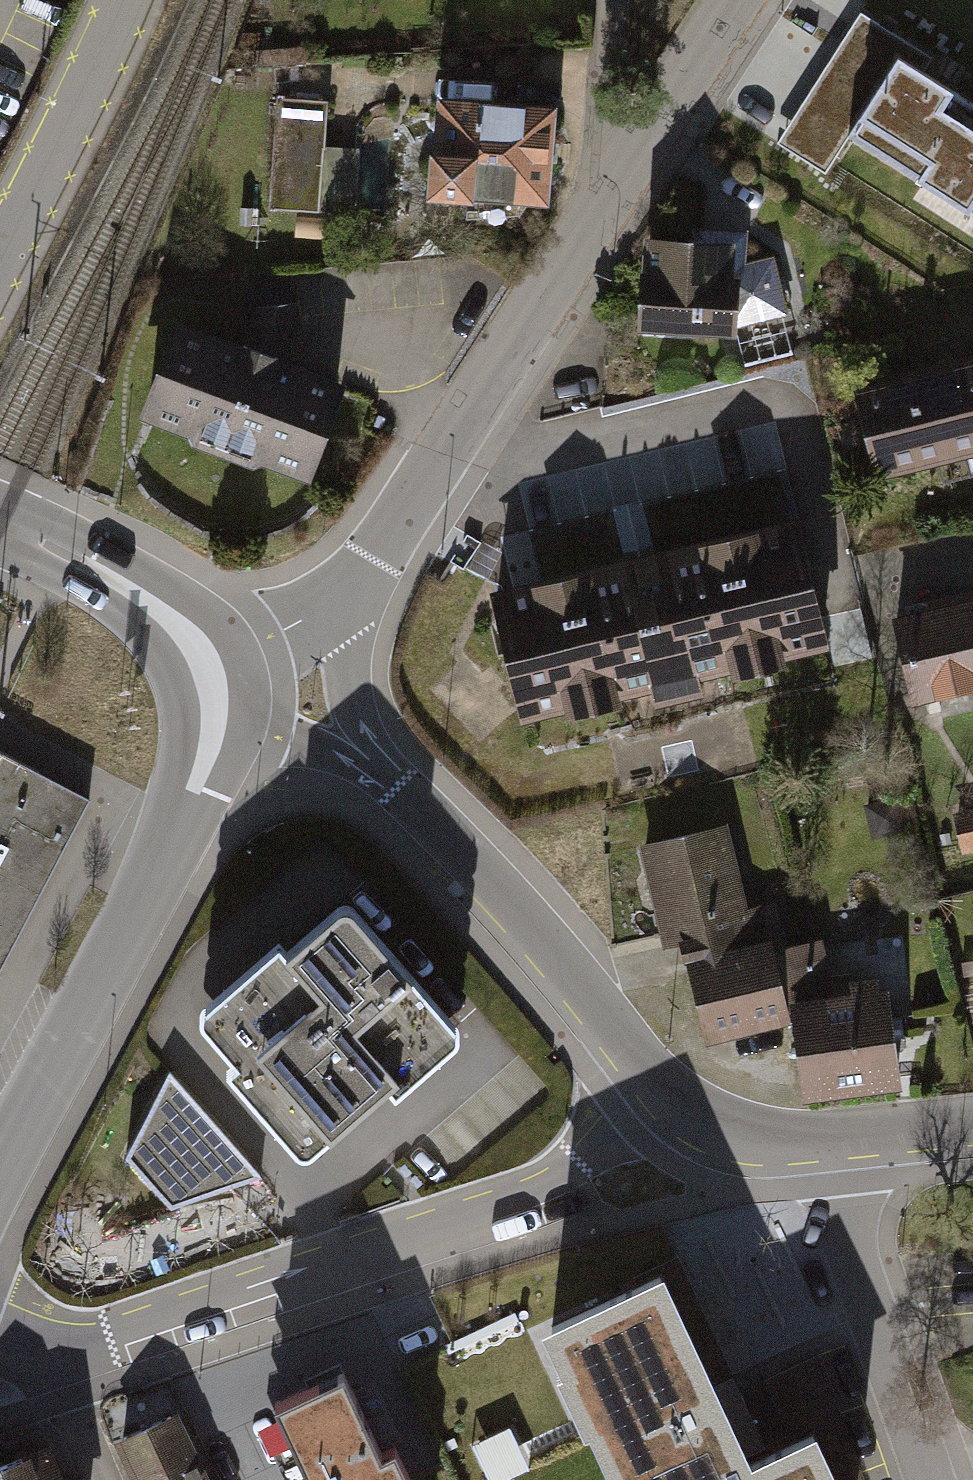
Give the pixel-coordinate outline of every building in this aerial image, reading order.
[(860,8),(778,138),(972,253),(972,75),(860,8)] [(280,205),(327,206),(328,96),(282,95),(280,205)] [(539,110),(446,110),(446,205),(539,205),(539,110)] [(329,199),(360,200),(362,143),(330,142),(329,199)] [(754,248),(647,242),(644,345),(750,349),(754,248)] [(240,330),(271,333),(275,292),(244,289),(240,330)] [(352,401),(187,333),(150,422),(315,490),(352,401)] [(864,398),(885,490),(972,471),(972,374),(864,398)] [(500,601),(529,729),(841,657),(812,530),(500,601)] [(905,626),(920,713),(972,704),(972,614),(905,626)] [(0,750),(0,968),(90,797),(0,750)] [(902,792),(862,802),(871,837),(910,828),(902,792)] [(972,849),(972,805),(952,810),(961,852),(972,849)] [(738,831),(642,853),(667,964),(763,941),(738,831)] [(334,888),(272,941),(267,935),(185,1007),(226,1055),(216,1063),(294,1149),(373,1078),(384,1090),(453,1029),(380,944),(383,941),(334,888)] [(769,954),(688,974),(704,1039),(785,1019),(769,954)] [(881,1004),(794,1015),(805,1096),(892,1084),(881,1004)] [(253,1168),(160,1064),(115,1146),(161,1207),(236,1175),(253,1168)] [(526,1315),(603,1479),(842,1479),(812,1417),(748,1447),(658,1254),(526,1315)] [(268,1397),(306,1479),(406,1479),(388,1440),(373,1447),(337,1366),(268,1397)] [(119,1441),(137,1479),(200,1479),(171,1417),(119,1441)] [(533,1465),(515,1424),(479,1440),(497,1479),(500,1479),(533,1465)] [(61,1446),(0,1469),(0,1479),(74,1479),(61,1446)]
